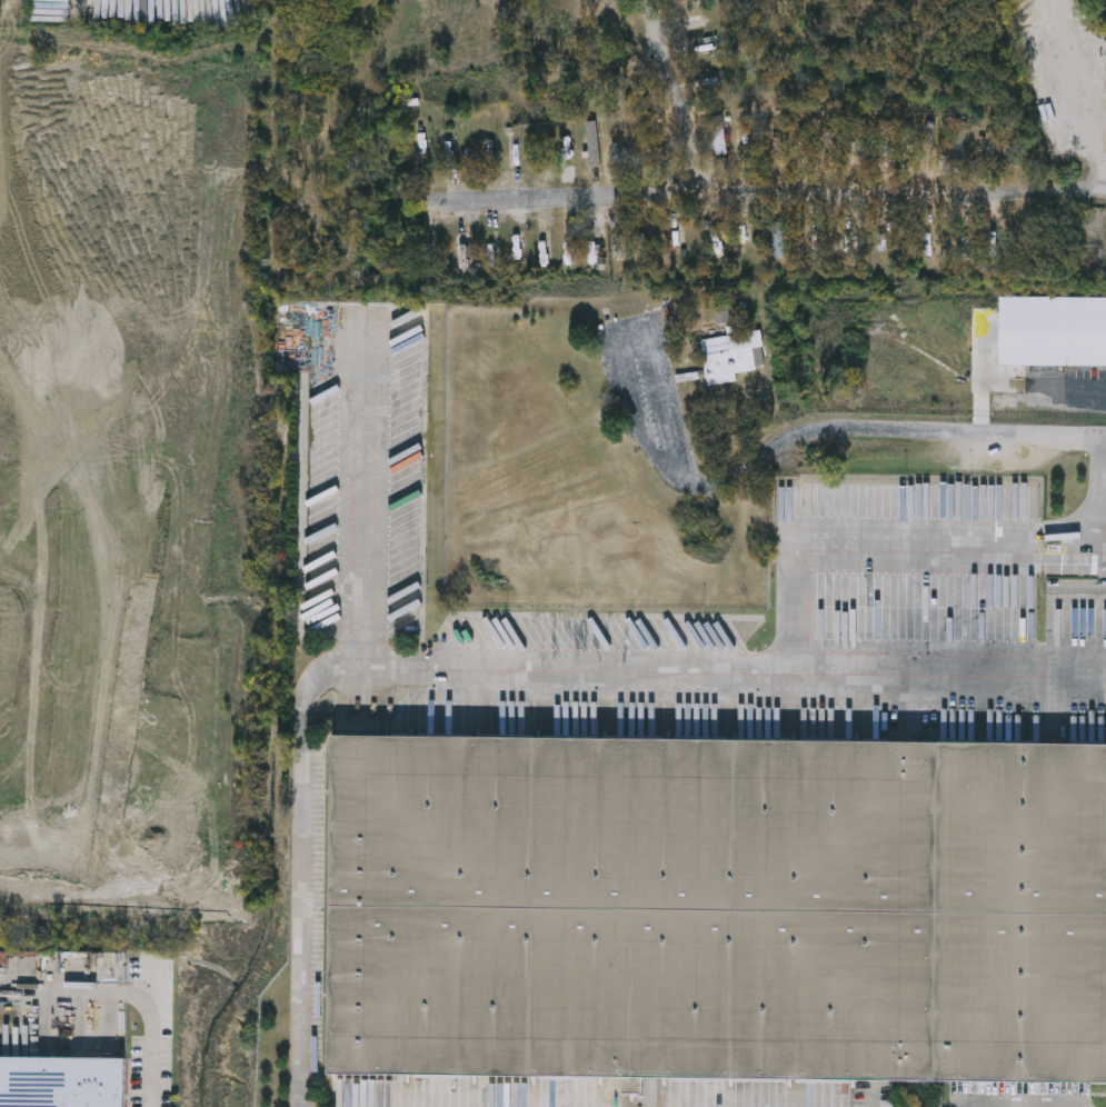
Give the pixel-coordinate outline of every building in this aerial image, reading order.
[(724,113),(725,151),(711,152),(710,113),(724,113)] [(427,167),(411,167),(410,114),(426,114),(427,167)] [(597,119),(597,162),(586,163),(586,119),(597,119)] [(704,218),(715,215),(724,252),(711,255),(704,218)] [(816,253),(807,253),(807,218),(816,218),(816,253)] [(783,253),(774,253),(774,220),(783,220),(783,253)] [(621,222),(621,271),(611,271),(611,222),(621,222)] [(596,270),(585,270),(584,223),(595,223),(596,270)] [(844,225),(853,225),(853,253),(844,253),(844,225)] [(456,272),(456,231),(471,231),(471,272),(456,272)] [(997,297),(1105,297),(1105,367),(997,367),(997,297)] [(700,339),(723,335),(723,333),(760,328),(766,367),(736,372),(737,380),(708,385),(707,378),(678,383),(676,372),(705,368),(700,339)] [(333,738),(1105,745),(1105,1084),(331,1078),(333,738)] [(128,1056),(127,1106),(0,1106),(0,1056),(128,1056)]
